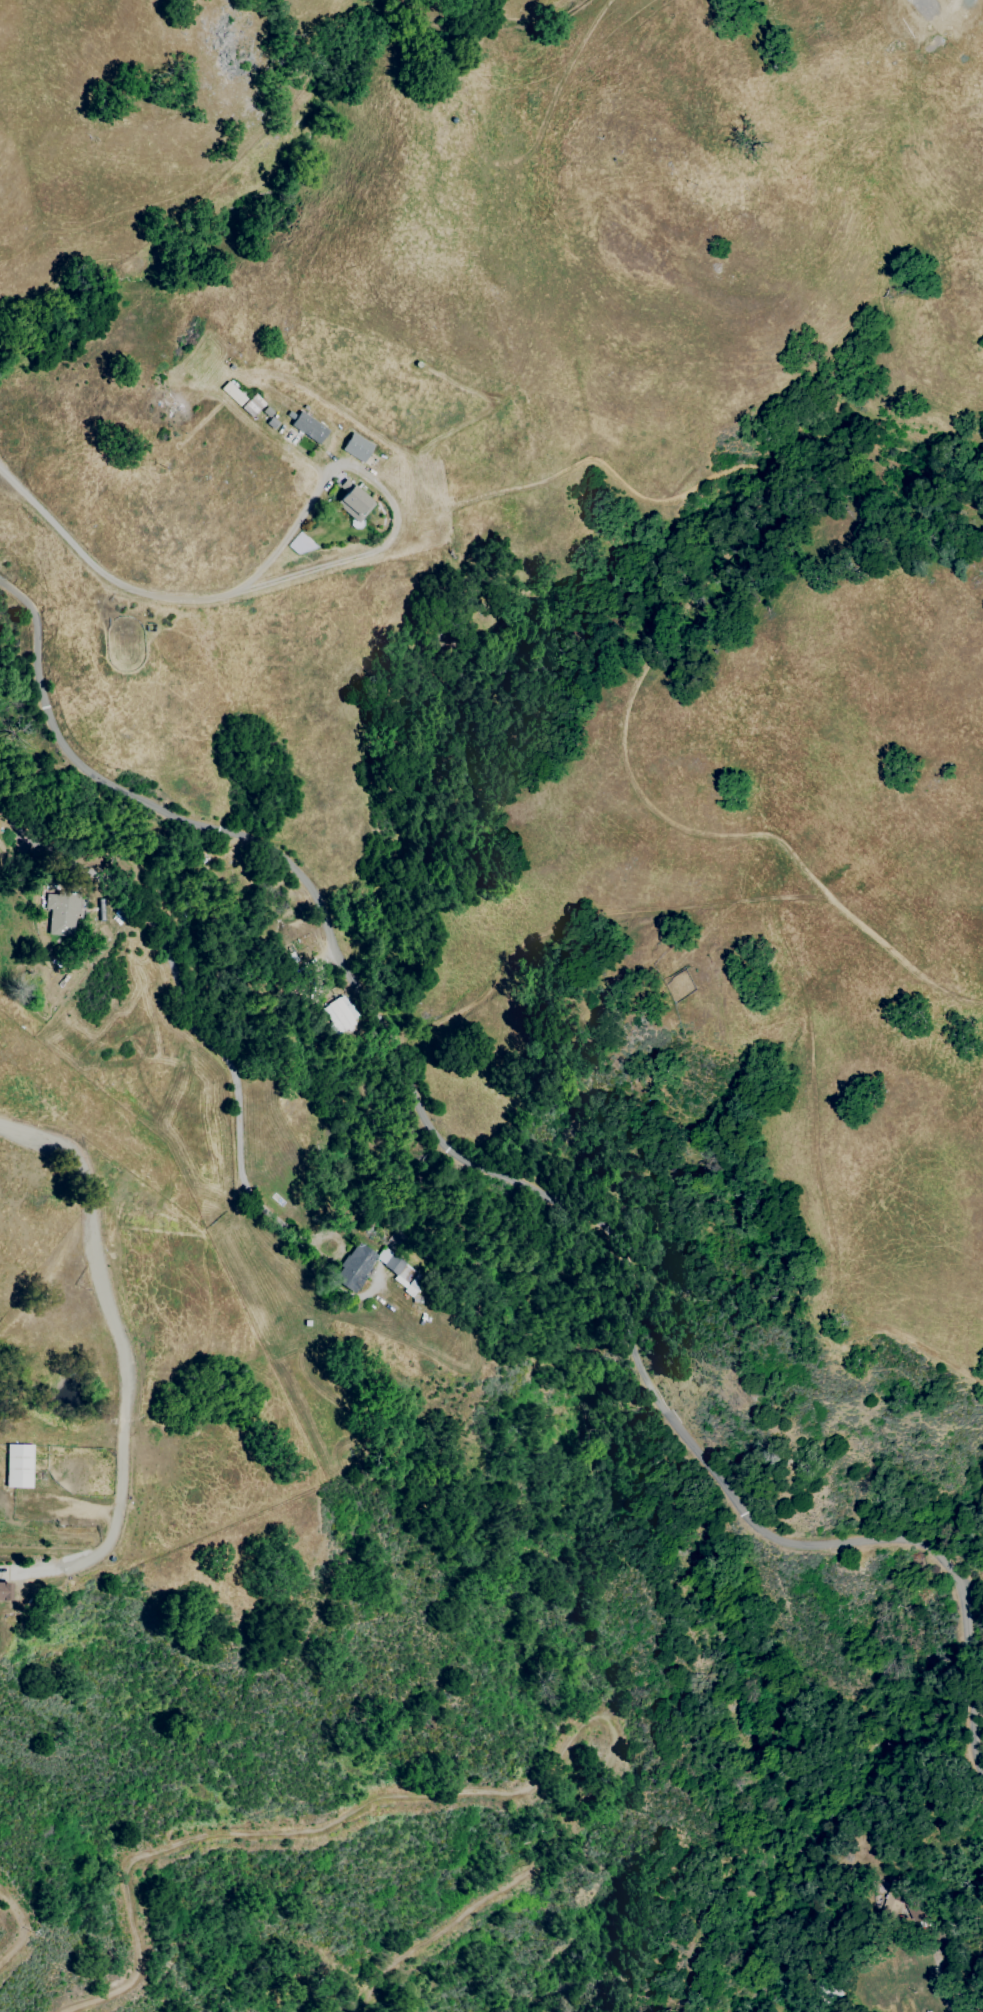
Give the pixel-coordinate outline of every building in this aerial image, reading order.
[(220,389),(239,407),(247,399),(228,381),(220,389)] [(251,418),(265,405),(255,393),(240,407),(251,418)] [(290,429),(320,444),(328,428),(298,413),(290,429)] [(342,450),(364,463),(374,446),(352,433),(342,450)] [(336,503),(356,522),(373,504),(346,479),(339,487),(345,493),(336,503)] [(74,910),(78,911),(79,895),(49,893),(47,935),(73,936),(74,910)] [(360,1020),(344,994),(322,1008),(337,1033),(360,1020)] [(376,1260),(397,1275),(392,1282),(412,1296),(424,1278),(382,1248),(377,1256),(357,1241),(333,1276),(354,1291),(376,1260)] [(32,1445),(6,1444),(6,1487),(31,1488),(32,1445)] [(9,1601),(9,1583),(0,1583),(0,1601),(9,1601)] [(880,1909),(919,1928),(929,1908),(897,1892),(902,1883),(895,1879),(880,1909)]
